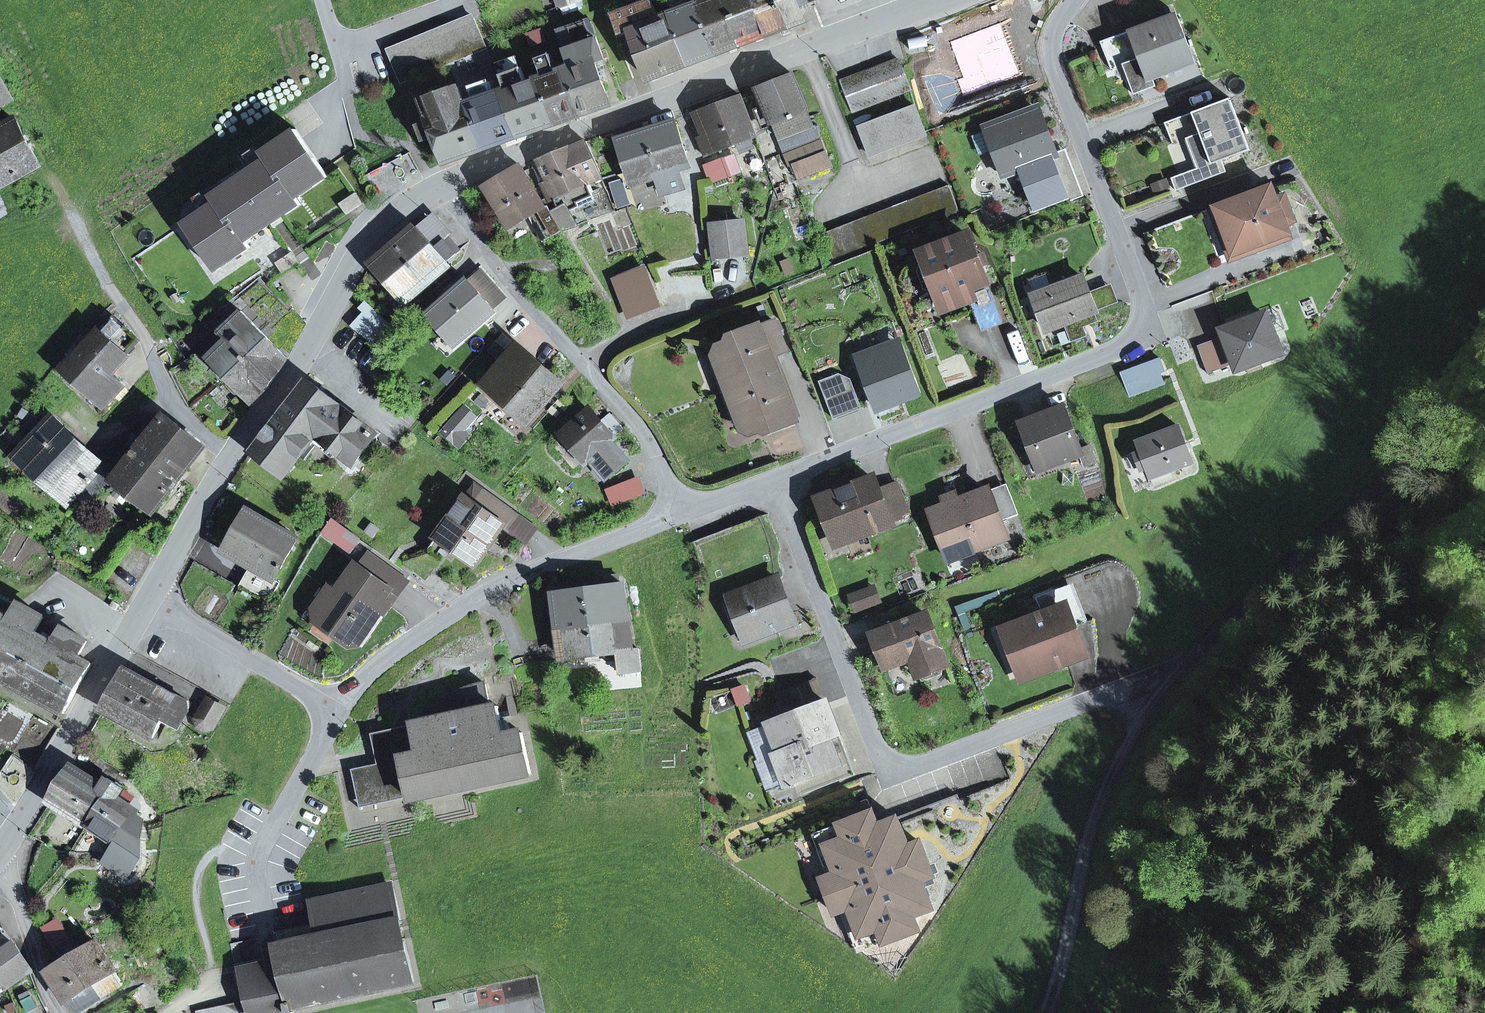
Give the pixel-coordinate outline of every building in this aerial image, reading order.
[(686,65),(713,55),(694,5),(688,7),(685,0),(671,0),(675,12),(668,15),(686,65)] [(713,55),(739,45),(722,0),(700,0),(701,2),(694,5),(713,55)] [(766,35),(752,0),(722,0),(739,45),(766,35)] [(766,35),(805,21),(798,5),(809,1),(808,0),(752,0),(766,35)] [(630,32),(648,79),(686,65),(668,15),(658,19),(651,1),(615,15),(622,35),(630,32)] [(1138,57),(1147,81),(1153,79),(1195,63),(1176,13),(1128,31),(1130,36),(1138,57)] [(563,69),(580,115),(610,104),(595,62),(604,59),(589,15),(557,27),(571,66),(563,69)] [(474,18),(388,52),(400,83),(486,48),(474,18)] [(1100,41),(1102,46),(1130,36),(1128,31),(1100,41)] [(535,79),(552,124),(580,115),(563,69),(557,72),(550,55),(537,60),(543,76),(535,79)] [(500,74),(521,67),(517,56),(496,63),(500,74)] [(1122,64),(1128,79),(1133,95),(1156,86),(1153,79),(1147,81),(1138,57),(1122,64)] [(909,89),(899,60),(842,82),(852,111),(909,89)] [(500,92),(517,137),(552,124),(535,79),(526,83),(521,67),(500,74),(506,89),(500,92)] [(785,152),(818,138),(793,75),(758,89),(765,108),(757,111),(764,127),(774,123),(785,152)] [(12,99),(0,76),(0,105),(12,99)] [(465,104),(482,149),(517,137),(500,92),(494,94),(489,82),(470,89),(475,101),(465,104)] [(422,100),(444,163),(482,149),(465,104),(458,87),(422,100)] [(698,138),(705,156),(738,143),(750,138),(756,136),(741,96),(697,113),(705,135),(698,138)] [(1222,160),(1249,150),(1230,98),(1192,112),(1194,117),(1200,133),(1211,163),(1204,165),(1209,178),(1226,172),(1222,160)] [(887,116),(897,144),(925,134),(915,106),(887,116)] [(1055,153),(1038,111),(991,128),(999,148),(995,150),(1003,173),(1020,166),(1050,155),(1055,153)] [(1164,123),(1166,127),(1194,117),(1192,112),(1164,123)] [(859,126),(869,155),(897,144),(887,116),(859,126)] [(423,142),(435,138),(428,120),(416,125),(423,142)] [(40,165),(16,121),(0,130),(0,187),(40,165)] [(620,139),(626,160),(683,144),(676,122),(620,139)] [(995,150),(999,148),(991,128),(972,136),(980,155),(995,150)] [(216,202),(184,224),(208,259),(227,247),(235,258),(250,248),(246,241),(301,204),(297,198),(328,177),(296,129),(262,152),(267,159),(212,196),(216,202)] [(1171,178),(1176,191),(1209,178),(1204,165),(1211,163),(1200,133),(1186,138),(1197,168),(1171,178)] [(741,151),(753,146),(750,138),(738,143),(741,151)] [(785,152),(791,166),(792,166),(824,153),(818,138),(785,152)] [(558,208),(566,205),(569,210),(594,199),(587,183),(602,177),(586,141),(539,161),(541,164),(535,167),(543,184),(542,185),(548,199),(553,197),(558,208)] [(677,169),(689,165),(683,144),(626,160),(633,182),(657,175),(663,194),(682,188),(677,169)] [(831,167),(826,152),(824,153),(792,166),(798,180),(831,167)] [(1025,178),(1054,168),(1050,155),(1020,166),(1025,178)] [(728,173),(740,169),(736,156),(724,160),(728,173)] [(705,166),(710,179),(728,173),(724,160),(705,166)] [(542,202),(522,167),(487,188),(511,228),(546,208),(542,202)] [(1065,195),(1054,168),(1025,178),(1036,207),(1065,195)] [(623,180),(611,183),(614,193),(626,189),(623,180)] [(949,185),(935,190),(945,217),(959,211),(949,185)] [(1275,198),(1271,186),(1214,207),(1228,244),(1247,237),(1253,252),(1290,238),(1285,224),(1294,221),(1287,201),(1278,205),(1275,198)] [(614,193),(618,207),(630,204),(626,189),(614,193)] [(931,222),(945,217),(935,190),(921,196),(931,222)] [(1278,205),(1287,201),(1284,194),(1275,198),(1278,205)] [(921,196),(907,201),(917,227),(931,222),(921,196)] [(546,208),(549,212),(551,211),(558,208),(553,197),(548,199),(542,202),(546,208)] [(907,201),(893,206),(903,233),(917,227),(907,201)] [(558,208),(551,211),(562,230),(577,225),(569,210),(566,205),(558,208)] [(893,206),(879,212),(889,238),(903,233),(893,206)] [(544,240),(562,230),(551,211),(549,212),(534,221),(544,240)] [(879,212),(865,217),(875,244),(889,238),(879,212)] [(435,246),(436,247),(448,236),(430,216),(373,263),(391,284),(435,246)] [(865,217),(851,222),(861,249),(875,244),(865,217)] [(851,222),(837,228),(847,254),(861,249),(851,222)] [(711,226),(714,256),(747,253),(744,223),(711,226)] [(847,254),(837,228),(823,233),(833,260),(847,254)] [(921,253),(925,263),(921,271),(927,286),(935,289),(939,300),(967,289),(973,303),(981,326),(1000,319),(968,235),(921,253)] [(460,250),(448,236),(436,247),(435,246),(391,284),(404,299),(460,250)] [(1234,259),(1253,252),(1247,237),(1228,244),(1234,259)] [(617,281),(632,318),(657,308),(642,271),(617,281)] [(1037,301),(1054,295),(1051,289),(1047,277),(1030,283),(1037,301)] [(1036,302),(1046,330),(1065,323),(1095,311),(1095,310),(1088,293),(1082,277),(1051,289),(1054,295),(1037,301),(1036,302)] [(468,281),(431,314),(455,342),(493,309),(468,281)] [(1095,310),(1116,302),(1109,285),(1088,293),(1095,310)] [(944,314),(973,303),(967,289),(939,300),(944,314)] [(213,359),(228,376),(268,339),(242,311),(219,333),(229,343),(213,359)] [(1082,325),(1098,319),(1095,311),(1065,323),(1068,330),(1082,325)] [(1235,326),(1250,320),(1247,312),(1232,317),(1235,326)] [(1272,334),(1284,329),(1277,312),(1265,316),(1272,334)] [(1260,360),(1279,352),(1272,334),(1265,316),(1265,314),(1250,320),(1235,326),(1223,330),(1225,336),(1197,347),(1208,374),(1235,364),(1237,368),(1245,365),(1260,360)] [(121,384),(110,373),(139,341),(114,318),(65,371),(102,405),(121,384)] [(776,372),(770,356),(786,350),(775,322),(712,346),(715,355),(729,390),(776,372)] [(1068,330),(1071,340),(1085,334),(1082,325),(1068,330)] [(252,402),(269,387),(287,359),(268,339),(228,376),(252,402)] [(881,358),(903,350),(899,341),(878,349),(881,358)] [(503,364),(511,355),(497,342),(489,351),(503,364)] [(503,364),(486,383),(527,420),(558,384),(517,348),(511,355),(503,364)] [(919,392),(903,350),(881,358),(878,349),(857,357),(876,408),(919,392)] [(722,393),(729,390),(715,355),(711,365),(722,393)] [(1160,359),(1153,363),(1121,374),(1129,396),(1161,384),(1158,374),(1164,372),(1160,359)] [(1248,374),(1263,368),(1260,360),(1245,365),(1248,374)] [(765,430),(793,419),(776,372),(729,390),(743,428),(749,431),(759,427),(765,430)] [(823,393),(851,382),(850,379),(839,374),(819,381),(823,393)] [(326,442),(353,463),(376,434),(307,379),(251,451),(284,477),(308,446),(317,453),(326,442)] [(823,393),(833,419),(861,408),(851,382),(823,393)] [(733,423),(743,428),(729,390),(722,393),(733,423)] [(1021,423),(1032,453),(1040,450),(1046,467),(1081,454),(1085,466),(1096,462),(1090,446),(1080,450),(1064,407),(1021,423)] [(593,454),(610,474),(625,461),(608,441),(612,437),(601,424),(590,411),(564,434),(586,460),(593,454)] [(114,480),(153,511),(205,447),(165,415),(140,445),(128,433),(102,465),(103,466),(75,496),(87,507),(114,480)] [(623,429),(611,415),(601,424),(612,437),(623,429)] [(103,466),(102,465),(53,419),(21,453),(70,500),(74,495),(75,496),(103,466)] [(452,421),(443,432),(459,447),(469,436),(452,421)] [(1179,427),(1137,443),(1141,453),(1146,468),(1150,478),(1184,465),(1186,471),(1193,468),(1191,463),(1192,462),(1179,427)] [(1033,472),(1046,467),(1040,450),(1032,453),(1027,455),(1033,472)] [(1141,469),(1146,468),(1141,453),(1136,455),(1141,469)] [(820,499),(828,522),(841,528),(843,533),(846,540),(890,523),(878,489),(874,478),(863,482),(820,499)] [(614,503),(642,492),(638,479),(609,490),(614,503)] [(890,523),(909,516),(896,482),(878,489),(890,523)] [(526,545),(538,528),(476,483),(474,486),(509,511),(500,523),(502,525),(501,527),(526,545)] [(999,521),(1018,514),(1006,484),(988,491),(999,521)] [(502,525),(500,523),(509,511),(474,486),(437,537),(474,563),(501,527),(502,525)] [(999,521),(988,491),(975,496),(973,499),(968,501),(965,500),(958,502),(956,505),(950,508),(946,506),(932,512),(951,562),(975,553),(973,548),(1005,536),(999,521)] [(956,505),(958,502),(955,495),(943,499),(946,506),(950,508),(956,505)] [(226,547),(258,565),(243,589),(268,603),(279,583),(273,580),(280,568),(282,569),(284,566),(282,565),(298,538),(248,510),(226,547)] [(322,534),(350,554),(360,540),(332,520),(322,534)] [(836,543),(846,540),(843,533),(841,528),(828,522),(836,543)] [(383,601),(391,590),(387,587),(395,575),(396,575),(370,555),(360,568),(355,565),(335,593),(329,588),(314,609),(345,631),(348,645),(362,643),(389,605),(383,601)] [(383,601),(389,605),(405,583),(395,575),(387,587),(391,590),(383,601)] [(606,603),(606,602),(626,600),(624,585),(619,586),(618,576),(571,580),(572,592),(556,593),(557,609),(594,604),(594,605),(606,603)] [(745,634),(747,640),(794,622),(777,578),(730,596),(732,602),(745,634)] [(1080,622),(1087,620),(1073,584),(1066,587),(1080,622)] [(864,591),(869,606),(879,602),(874,587),(864,591)] [(1080,622),(1066,587),(1036,598),(1043,617),(1007,631),(1007,632),(1016,654),(1023,652),(1030,672),(1031,673),(1081,654),(1070,626),(1080,622)] [(850,596),(856,611),(869,606),(864,591),(850,596)] [(560,633),(560,629),(629,620),(626,600),(606,602),(606,603),(594,605),(594,604),(557,609),(559,620),(552,620),(554,633),(560,633)] [(737,637),(745,634),(732,602),(724,605),(737,637)] [(43,617),(20,605),(12,619),(0,612),(0,677),(44,702),(64,713),(92,664),(78,656),(87,642),(64,629),(56,644),(35,632),(43,617)] [(348,645),(345,631),(314,609),(313,620),(348,645)] [(873,634),(886,667),(911,658),(917,676),(945,665),(926,614),(873,634)] [(560,629),(560,633),(564,660),(617,653),(620,673),(641,671),(639,649),(632,649),(629,620),(560,629)] [(1023,652),(1016,654),(1007,632),(1003,633),(1001,637),(1016,674),(1019,676),(1030,672),(1023,652)] [(154,699),(155,699),(162,687),(128,668),(104,711),(137,729),(154,699)] [(808,709),(826,702),(817,678),(775,694),(782,712),(776,714),(778,720),(793,715),(791,710),(806,704),(808,709)] [(413,724),(416,738),(404,741),(408,757),(402,759),(411,799),(531,773),(522,733),(505,736),(498,706),(491,708),(486,684),(453,696),(438,705),(424,716),(425,722),(413,724)] [(181,712),(187,701),(162,687),(155,699),(154,699),(137,729),(153,738),(162,722),(177,730),(186,715),(181,712)] [(202,709),(218,719),(225,708),(208,698),(202,709)] [(791,710),(793,715),(778,720),(768,724),(779,754),(774,755),(775,757),(839,733),(827,702),(826,702),(808,709),(806,704),(791,710)] [(207,730),(213,728),(218,719),(202,709),(196,718),(199,726),(207,730)] [(360,810),(411,799),(402,759),(408,757),(404,741),(416,738),(413,724),(371,734),(377,764),(352,769),(360,810)] [(774,755),(779,754),(768,724),(748,732),(760,763),(775,757),(774,755)] [(836,755),(845,751),(839,733),(775,757),(785,784),(793,782),(798,796),(845,778),(836,755)] [(845,778),(854,774),(845,751),(836,755),(845,778)] [(768,791),(785,784),(775,757),(760,763),(757,764),(768,791)] [(74,768),(51,802),(87,826),(101,806),(99,805),(114,783),(107,778),(101,787),(74,768)] [(118,798),(124,789),(114,783),(99,805),(101,806),(87,826),(116,844),(138,812),(118,798)] [(897,818),(878,825),(867,800),(855,804),(860,816),(838,824),(843,838),(824,845),(835,873),(828,876),(821,879),(834,914),(841,911),(848,908),(859,936),(877,929),(883,943),(918,930),(912,916),(931,909),(921,881),(932,877),(919,841),(907,846),(897,818)] [(828,876),(835,873),(824,845),(843,838),(838,824),(812,834),(828,876)] [(391,885),(312,902),(320,936),(277,945),(280,961),(241,970),(247,1001),(196,1012),(267,1012),(285,1009),(286,1012),(288,1012),(293,1012),(292,1008),(411,982),(391,885)] [(877,929),(859,936),(848,908),(841,911),(857,953),(883,943),(877,929)] [(44,928),(54,946),(65,939),(55,922),(44,928)] [(67,1003),(78,1011),(102,996),(78,956),(79,955),(71,940),(60,946),(69,961),(48,973),(67,1003)] [(122,984),(98,944),(79,955),(78,956),(102,996),(122,984)] [(32,973),(15,945),(0,955),(0,977),(7,988),(32,973)]
